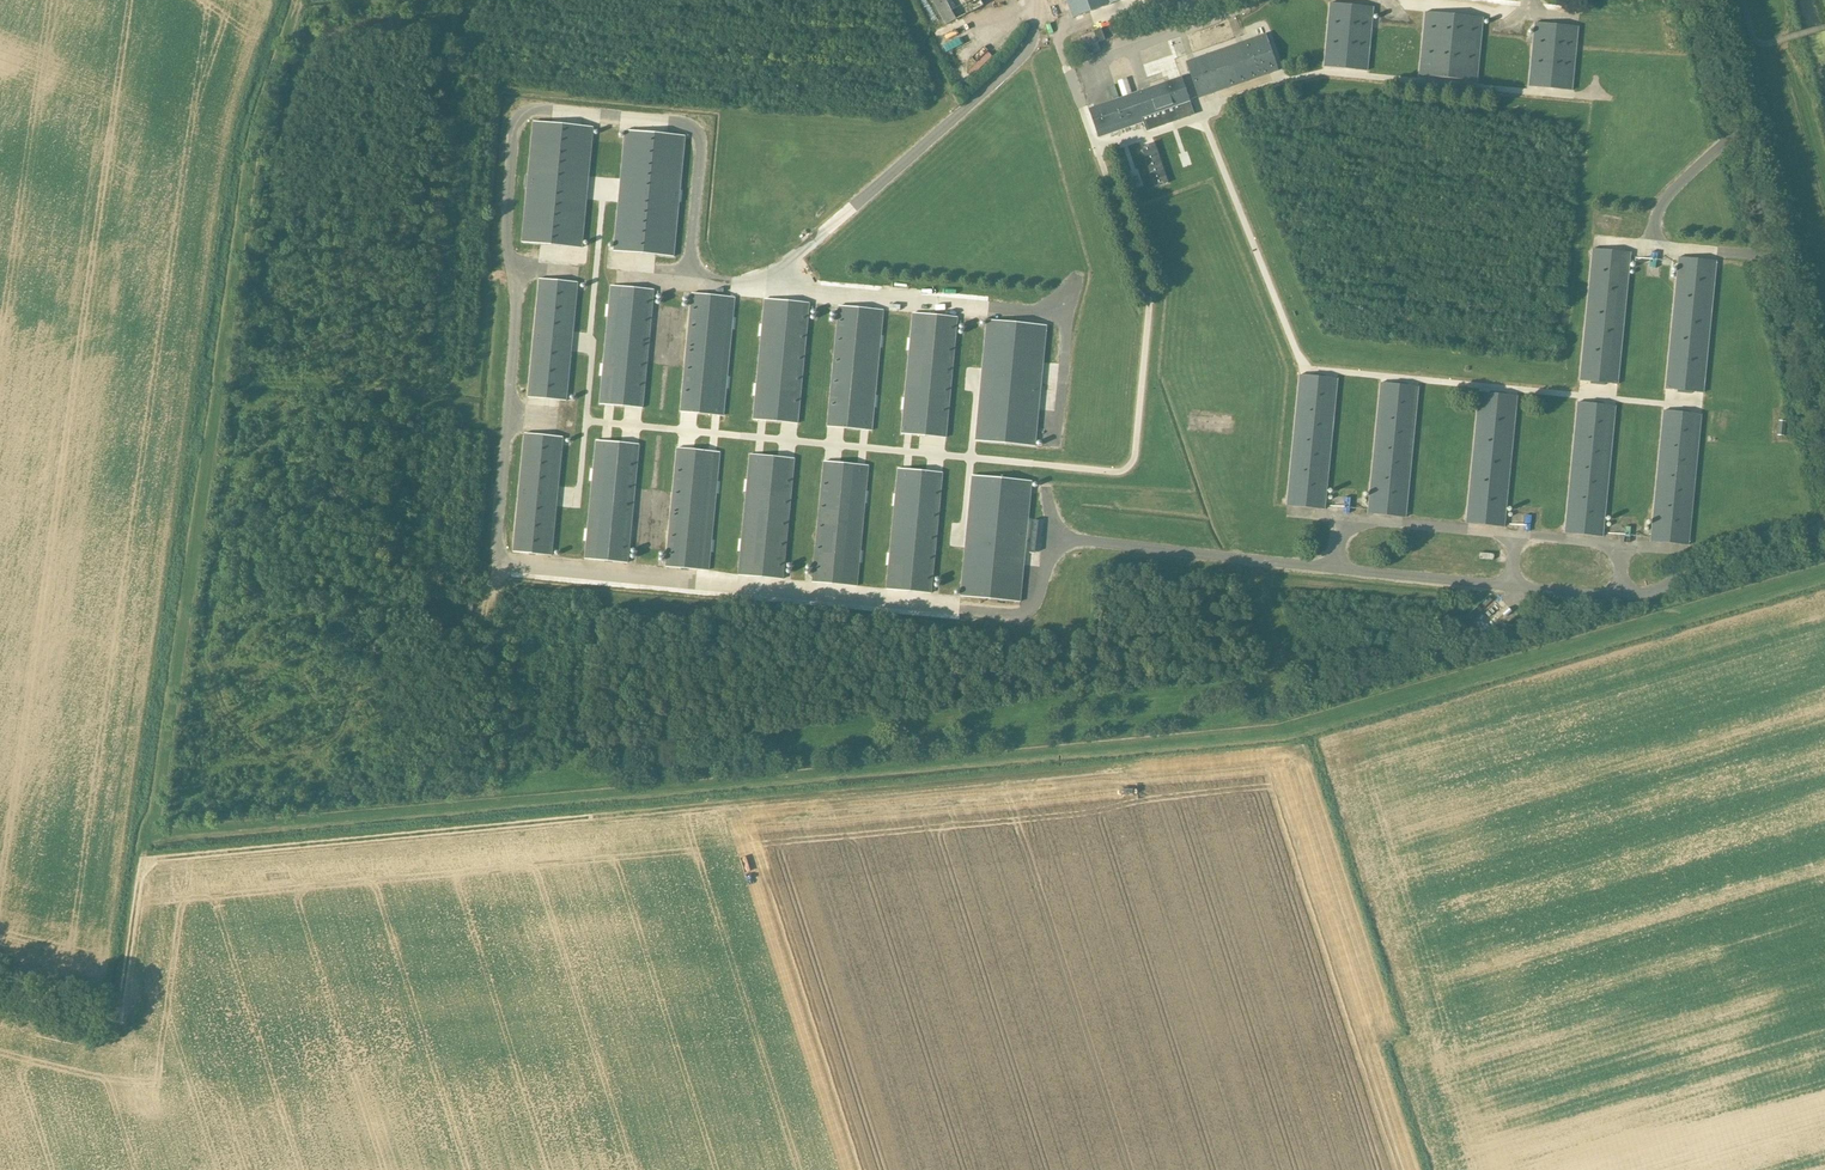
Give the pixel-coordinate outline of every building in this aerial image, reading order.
[(985,6),(982,0),(931,0),(945,26),(985,6)] [(1073,18),(1122,0),(1066,0),(1073,18)] [(1373,7),(1330,2),(1324,66),(1367,70),(1373,7)] [(1482,17),(1425,12),(1420,75),(1477,81),(1482,17)] [(1578,27),(1535,22),(1529,86),(1572,90),(1578,27)] [(1094,31),(1080,36),(1087,55),(1101,50),(1098,42),(1094,31)] [(1258,78),(1281,70),(1268,34),(1246,42),(1189,61),(1198,86),(1202,98),(1258,78)] [(1191,101),(1182,77),(1113,101),(1089,109),(1098,137),(1144,122),(1147,131),(1195,114),(1191,101)] [(592,128),(534,122),(523,242),(581,248),(592,128)] [(685,137),(626,131),(615,251),(673,257),(685,137)] [(1155,142),(1141,147),(1155,187),(1169,183),(1155,142)] [(1630,252),(1593,249),(1579,381),(1617,384),(1630,252)] [(1715,260),(1677,257),(1665,389),(1703,393),(1715,260)] [(540,278),(529,398),(567,401),(578,282),(540,278)] [(654,289),(616,285),(605,406),(643,409),(654,289)] [(730,296),(692,292),(681,413),(719,416),(730,296)] [(798,423),(808,303),(765,299),(755,419),(798,423)] [(883,310),(840,306),(828,426),(871,430),(883,310)] [(957,317),(914,313),(902,433),(945,437),(957,317)] [(1046,325),(988,320),(976,440),(1034,445),(1046,325)] [(1337,378),(1300,374),(1286,506),(1324,510),(1337,378)] [(1418,386),(1381,382),(1367,514),(1405,518),(1418,386)] [(1517,396),(1479,392),(1465,524),(1503,528),(1517,396)] [(1615,406),(1577,402),(1564,534),(1602,538),(1615,406)] [(1701,415),(1663,411),(1651,543),(1689,547),(1701,415)] [(1779,420),(1778,435),(1784,436),(1786,421),(1779,420)] [(563,437),(525,433),(514,552),(552,556),(563,437)] [(640,443),(602,439),(591,560),(629,563),(640,443)] [(716,450),(678,447),(667,567),(705,571),(716,450)] [(795,458),(752,454),(741,574),(784,578),(795,458)] [(868,465),(825,461),(813,581),(856,585),(868,465)] [(942,472),(899,468),(888,588),(931,592),(942,472)] [(1031,481),(972,475),(961,595),(1019,601),(1031,481)] [(1481,610),(1471,617),(1478,627),(1488,619),(1481,610)]
